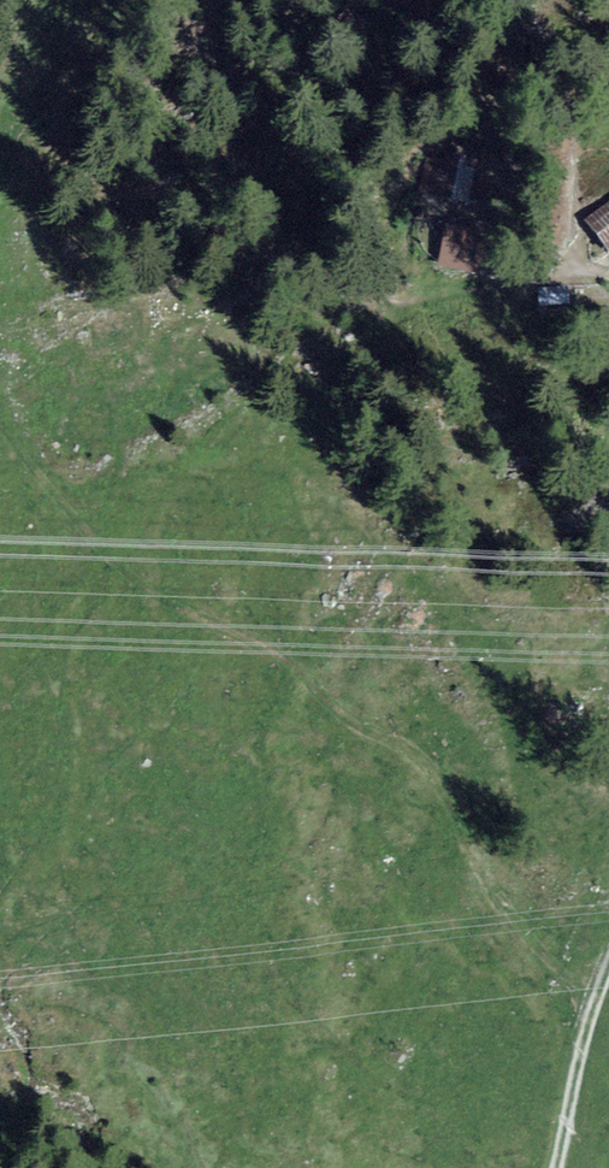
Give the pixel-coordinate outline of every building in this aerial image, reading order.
[(460,165),(427,162),(424,194),(457,197),(460,165)] [(587,220),(608,249),(608,203),(587,220)] [(482,237),(442,231),(437,264),(477,270),(482,237)]
